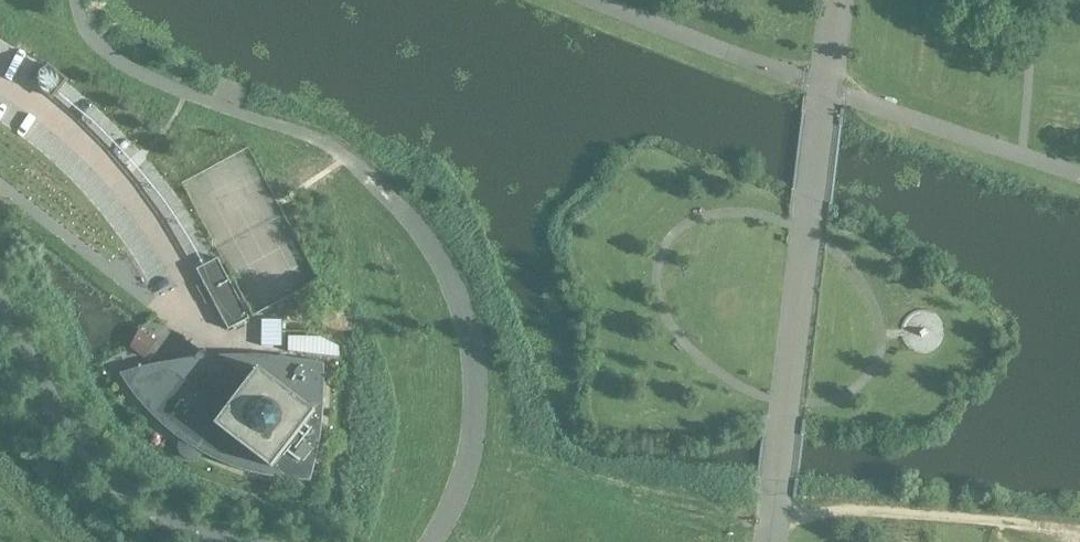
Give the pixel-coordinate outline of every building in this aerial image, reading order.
[(52,97),(66,80),(48,65),(35,83),(52,97)] [(208,262),(196,269),(229,329),(250,318),(218,257),(208,262)] [(265,316),(266,344),(286,343),(285,316),(265,316)] [(166,337),(171,325),(150,317),(145,329),(166,337)] [(178,359),(119,373),(124,380),(133,393),(180,438),(178,443),(178,448),(180,453),(183,457),(188,459),(193,460),(198,458),(204,454),(258,474),(310,480),(318,447),(324,371),(324,363),(290,357),(207,356),(191,343),(178,359)]
